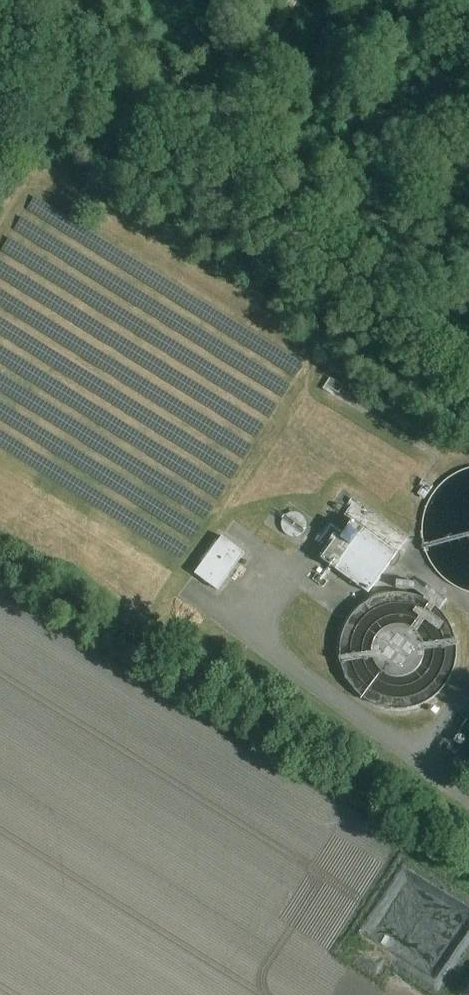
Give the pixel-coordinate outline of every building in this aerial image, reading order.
[(338,392),(343,385),(330,377),(326,384),(338,392)] [(425,498),(435,485),(425,478),(422,482),(424,484),(418,493),(425,498)] [(296,540),(298,540),(301,539),(303,538),(305,536),(307,533),(308,531),(308,528),(308,525),(307,522),(305,520),(303,518),(301,517),(298,516),(296,515),(293,516),(290,517),(288,518),(286,520),(284,522),(283,525),(283,528),(283,531),(284,533),(286,536),(288,538),(290,539),(293,540),(296,540)] [(369,594),(399,555),(353,520),(323,559),(369,594)] [(216,590),(244,552),(221,535),(193,572),(216,590)] [(468,735),(468,719),(468,718),(460,729),(468,735)]
